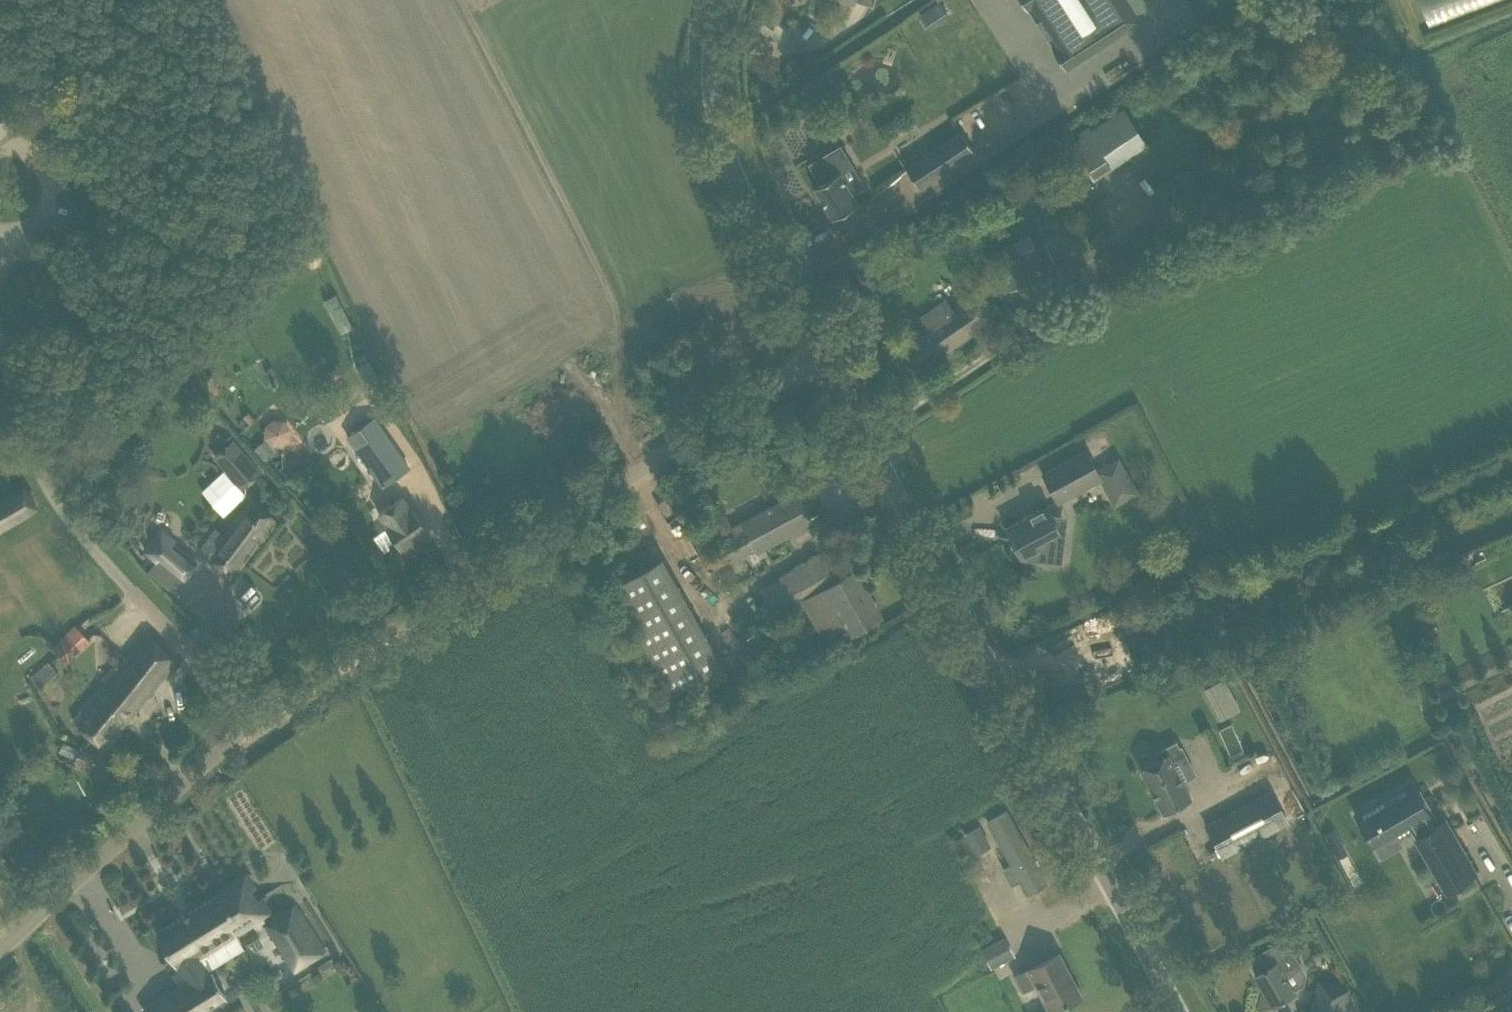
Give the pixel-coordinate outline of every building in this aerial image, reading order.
[(1066,68),(1139,21),(1126,0),(1021,0),(1027,10),(1030,8),(1055,48),(1053,49),(1066,68)] [(1498,0),(1422,0),(1431,23),(1498,0)] [(1096,179),(1148,143),(1125,109),(1060,153),(1073,171),(1085,162),(1096,179)] [(920,188),(974,152),(961,132),(907,168),(920,188)] [(821,182),(820,183),(814,186),(832,217),(857,203),(851,193),(855,190),(844,170),(851,166),(840,147),(810,164),(821,182)] [(1183,212),(1143,237),(1155,255),(1194,229),(1183,212)] [(1001,264),(1007,276),(1002,279),(1007,289),(1074,257),(1070,249),(1051,258),(1044,244),(1001,264)] [(902,375),(912,368),(914,372),(930,360),(996,318),(989,308),(976,290),(951,308),(945,299),(918,318),(924,327),(887,354),(902,375)] [(357,365),(369,388),(382,381),(370,359),(357,365)] [(249,410),(243,415),(250,422),(255,418),(249,410)] [(263,428),(282,455),(303,440),(284,413),(263,428)] [(409,467),(374,418),(348,435),(384,485),(409,467)] [(150,439),(153,435),(152,431),(147,429),(143,431),(142,435),(145,439),(150,439)] [(1135,437),(1142,450),(1152,445),(1145,433),(1135,437)] [(246,489),(265,471),(234,438),(215,457),(246,489)] [(1099,479),(1114,506),(1138,493),(1119,457),(1097,468),(1088,449),(1042,474),(1057,503),(1099,479)] [(7,497),(0,501),(0,528),(36,505),(24,486),(7,497)] [(747,532),(721,546),(729,561),(755,547),(757,551),(814,521),(798,492),(741,522),(747,532)] [(388,504),(377,512),(387,526),(397,541),(392,545),(401,558),(420,545),(416,538),(427,531),(401,494),(388,504)] [(274,517),(258,504),(251,499),(224,534),(215,526),(197,549),(229,574),(274,517)] [(1040,550),(1041,549),(1037,542),(1061,530),(1047,504),(1023,517),(1005,527),(1012,539),(1008,557),(1022,557),(1022,559),(1040,550)] [(198,561),(175,542),(176,538),(160,526),(141,549),(180,581),(198,561)] [(1482,550),(1471,555),(1475,562),(1485,557),(1482,550)] [(820,554),(796,569),(810,594),(800,599),(827,647),(828,646),(863,626),(880,616),(854,570),(835,581),(820,554)] [(609,587),(618,605),(670,696),(695,682),(700,695),(728,679),(722,666),(723,665),(671,575),(661,558),(609,587)] [(78,628),(55,649),(67,662),(90,641),(78,628)] [(148,633),(74,722),(104,747),(175,661),(148,633)] [(49,663),(30,678),(39,688),(57,672),(49,663)] [(1230,692),(1224,680),(1208,688),(1214,700),(1230,692)] [(1154,753),(1157,758),(1140,768),(1164,812),(1190,797),(1173,766),(1188,758),(1181,746),(1179,747),(1176,741),(1154,753)] [(81,747),(74,760),(83,764),(87,765),(91,764),(93,761),(94,757),(93,753),(90,751),(81,747)] [(1410,781),(1354,814),(1372,843),(1407,822),(1446,890),(1476,873),(1444,819),(1435,824),(1410,781)] [(1287,822),(1271,791),(1206,825),(1222,856),(1287,822)] [(1006,811),(988,820),(1013,863),(1002,869),(1011,884),(1021,879),(1029,892),(1046,882),(1006,811)] [(978,825),(963,834),(974,854),(989,846),(978,825)] [(1325,834),(1338,858),(1347,853),(1335,830),(1325,834)] [(228,998),(201,957),(236,935),(235,934),(270,913),(260,897),(256,899),(250,889),(254,887),(246,874),(218,892),(219,893),(216,895),(156,933),(189,986),(185,989),(181,983),(141,1009),(143,1011),(206,1011),(228,998)] [(319,952),(322,949),(295,906),(283,914),(281,911),(272,916),(274,920),(267,924),(295,968),(319,953),(319,952)] [(1011,955),(1002,938),(981,949),(990,966),(1011,955)] [(1247,960),(1273,1004),(1294,992),(1292,989),(1302,982),(1304,973),(1284,938),(1247,960)] [(1063,1005),(1081,996),(1058,953),(1031,967),(1013,976),(1022,993),(1035,986),(1049,1011),(1050,1011),(1063,1005)] [(1346,999),(1316,991),(1311,1011),(1342,1011),(1346,999)]
